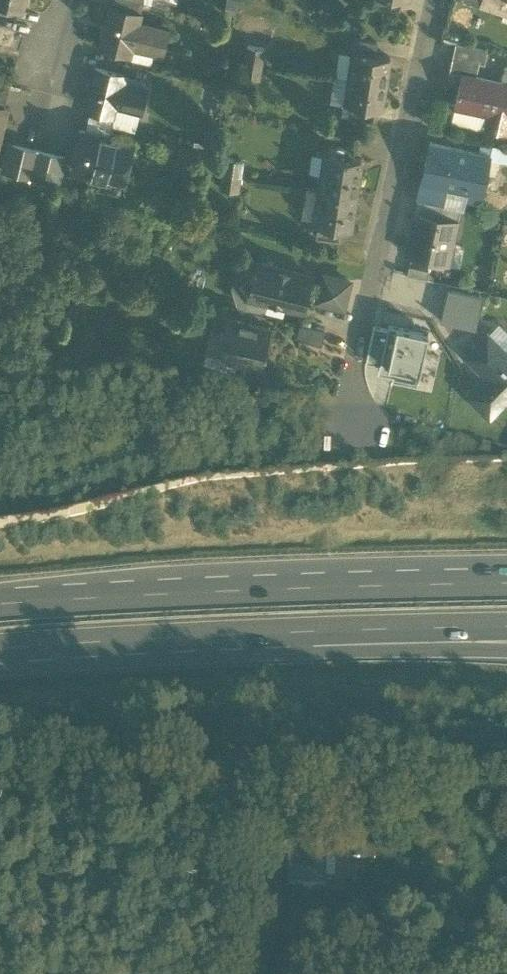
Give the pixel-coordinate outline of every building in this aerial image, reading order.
[(16,16),(19,4),(1,0),(0,0),(0,12),(16,16)] [(142,0),(113,0),(112,2),(139,10),(142,0)] [(398,9),(399,0),(372,0),(371,5),(398,9)] [(483,1),(506,9),(506,0),(483,0),(483,1)] [(131,40),(160,48),(166,26),(137,18),(139,10),(112,2),(110,2),(99,39),(129,47),(131,40)] [(355,48),(378,51),(380,37),(358,33),(355,48)] [(260,39),(257,59),(276,62),(279,42),(260,39)] [(462,70),(462,71),(473,74),(476,59),(456,54),(458,42),(455,41),(449,68),(462,70)] [(476,59),(484,61),(487,48),(458,42),(456,54),(476,59)] [(355,48),(351,74),(385,79),(389,53),(378,51),(355,48)] [(274,76),(276,62),(257,59),(255,73),(274,76)] [(90,105),(114,111),(116,103),(139,109),(144,87),(122,81),(124,72),(94,65),(84,104),(90,105)] [(455,102),(481,108),(481,104),(494,107),(490,125),(506,129),(506,128),(506,65),(505,72),(503,72),(501,80),(473,74),(462,71),(455,102)] [(381,104),(385,79),(351,74),(347,99),(369,103),(381,104)] [(4,103),(9,80),(0,78),(0,102),(4,103)] [(346,109),(367,112),(369,103),(347,99),(346,109)] [(486,124),(490,125),(494,107),(481,104),(481,108),(455,102),(451,119),(486,127),(486,124)] [(90,105),(88,116),(112,122),(114,111),(90,105)] [(109,134),(112,122),(88,116),(85,128),(109,134)] [(70,166),(98,173),(100,165),(124,171),(129,149),(106,143),(109,134),(85,128),(79,127),(70,166)] [(328,149),(350,153),(353,137),(331,133),(328,149)] [(106,143),(129,149),(132,139),(109,134),(106,143)] [(3,163),(30,171),(37,145),(10,138),(3,163)] [(470,181),(482,185),(490,155),(490,153),(478,150),(432,138),(426,161),(428,161),(424,176),(442,180),(442,178),(455,181),(456,178),(470,181)] [(478,150),(490,153),(490,155),(506,159),(506,145),(480,139),(478,150)] [(64,152),(37,145),(30,171),(57,178),(64,152)] [(308,167),(320,169),(325,170),(328,152),(311,149),(308,167)] [(318,184),(322,184),(356,190),(362,155),(350,153),(328,149),(328,152),(325,170),(320,169),(318,184)] [(224,153),(221,169),(242,172),(244,156),(224,153)] [(124,171),(100,165),(98,173),(96,182),(119,187),(124,171)] [(239,187),(242,172),(221,169),(218,184),(239,187)] [(444,188),(441,202),(460,206),(464,207),(470,181),(456,178),(455,181),(442,178),(442,180),(424,176),(422,183),(444,188)] [(422,183),(419,196),(441,202),(444,188),(422,183)] [(350,225),(356,190),(322,184),(319,203),(315,202),(312,218),(340,223),(350,225)] [(439,212),(441,202),(419,196),(416,207),(419,208),(439,212)] [(458,217),(460,206),(441,202),(439,212),(458,217)] [(407,249),(441,257),(445,238),(452,239),(458,217),(439,212),(419,208),(414,229),(412,228),(407,249)] [(310,231),(337,236),(340,223),(312,218),(310,231)] [(445,238),(441,257),(460,261),(464,242),(452,239),(445,238)] [(302,300),(308,277),(302,275),(304,269),(257,257),(248,292),(267,297),(285,302),(295,304),(296,299),(302,300)] [(317,296),(343,303),(349,277),(323,270),(317,296)] [(448,285),(440,316),(475,325),(482,294),(448,285)] [(267,297),(248,292),(245,304),(264,309),(264,307),(267,297)] [(267,297),(264,307),(282,312),(285,302),(267,297)] [(258,361),(259,361),(265,341),(264,341),(269,324),(228,312),(218,349),(237,354),(258,361)] [(487,331),(504,348),(506,344),(506,328),(498,319),(487,331)] [(297,334),(321,340),(324,326),(300,320),(297,334)] [(380,359),(394,362),(392,370),(391,374),(416,380),(427,329),(388,320),(388,324),(380,359)] [(380,359),(388,324),(373,321),(365,356),(379,359),(380,359)] [(489,411),(506,393),(506,351),(504,348),(487,331),(466,351),(486,372),(468,391),(489,411)] [(234,366),(237,354),(218,349),(215,362),(234,366)] [(379,359),(377,367),(392,370),(394,362),(380,359),(379,359)] [(324,858),(359,860),(359,848),(323,848),(323,855),(325,855),(324,858)] [(427,863),(443,864),(443,850),(427,850),(427,863)] [(288,887),(324,887),(324,858),(325,855),(323,855),(289,854),(288,887)] [(349,909),(373,909),(373,894),(349,893),(349,909)]
